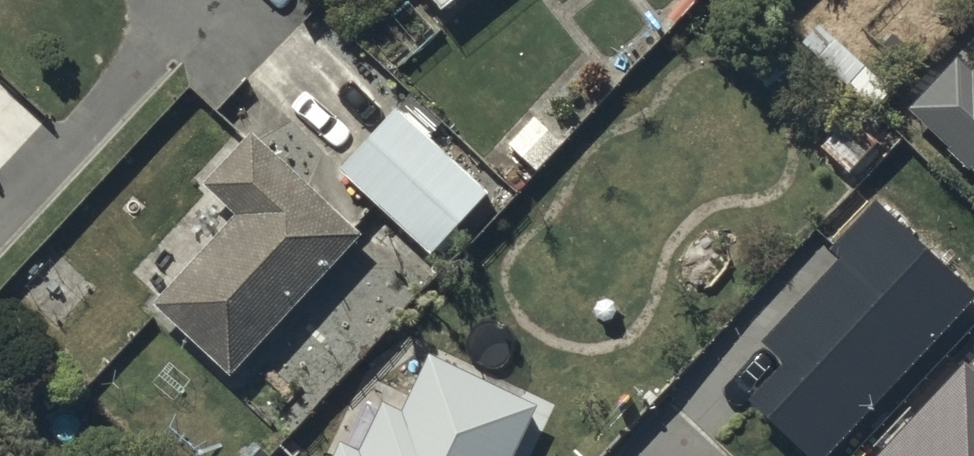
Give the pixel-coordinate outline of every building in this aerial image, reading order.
[(441,16),(460,0),(428,0),(441,16)] [(668,15),(675,22),(696,0),(683,0),(668,15)] [(890,90),(820,25),(805,42),(874,106),(890,90)] [(973,74),(958,60),(911,110),(973,168),(973,73),(973,74)] [(487,193),(395,110),(340,170),(431,253),(487,193)] [(561,143),(535,118),(510,145),(537,169),(561,143)] [(870,148),(845,125),(822,149),(848,172),(870,148)] [(364,235),(254,131),(204,183),(238,216),(155,304),(231,375),(364,235)] [(877,200),(831,248),(842,259),(761,344),(784,366),(751,400),(809,455),(823,455),(973,298),(973,292),(877,200)] [(431,356),(403,413),(386,404),(361,455),(340,445),(335,455),(515,455),(538,407),(431,356)] [(965,367),(880,455),(973,455),(973,376),(965,367)] [(256,441),(243,455),(268,455),(270,454),(256,441)]
